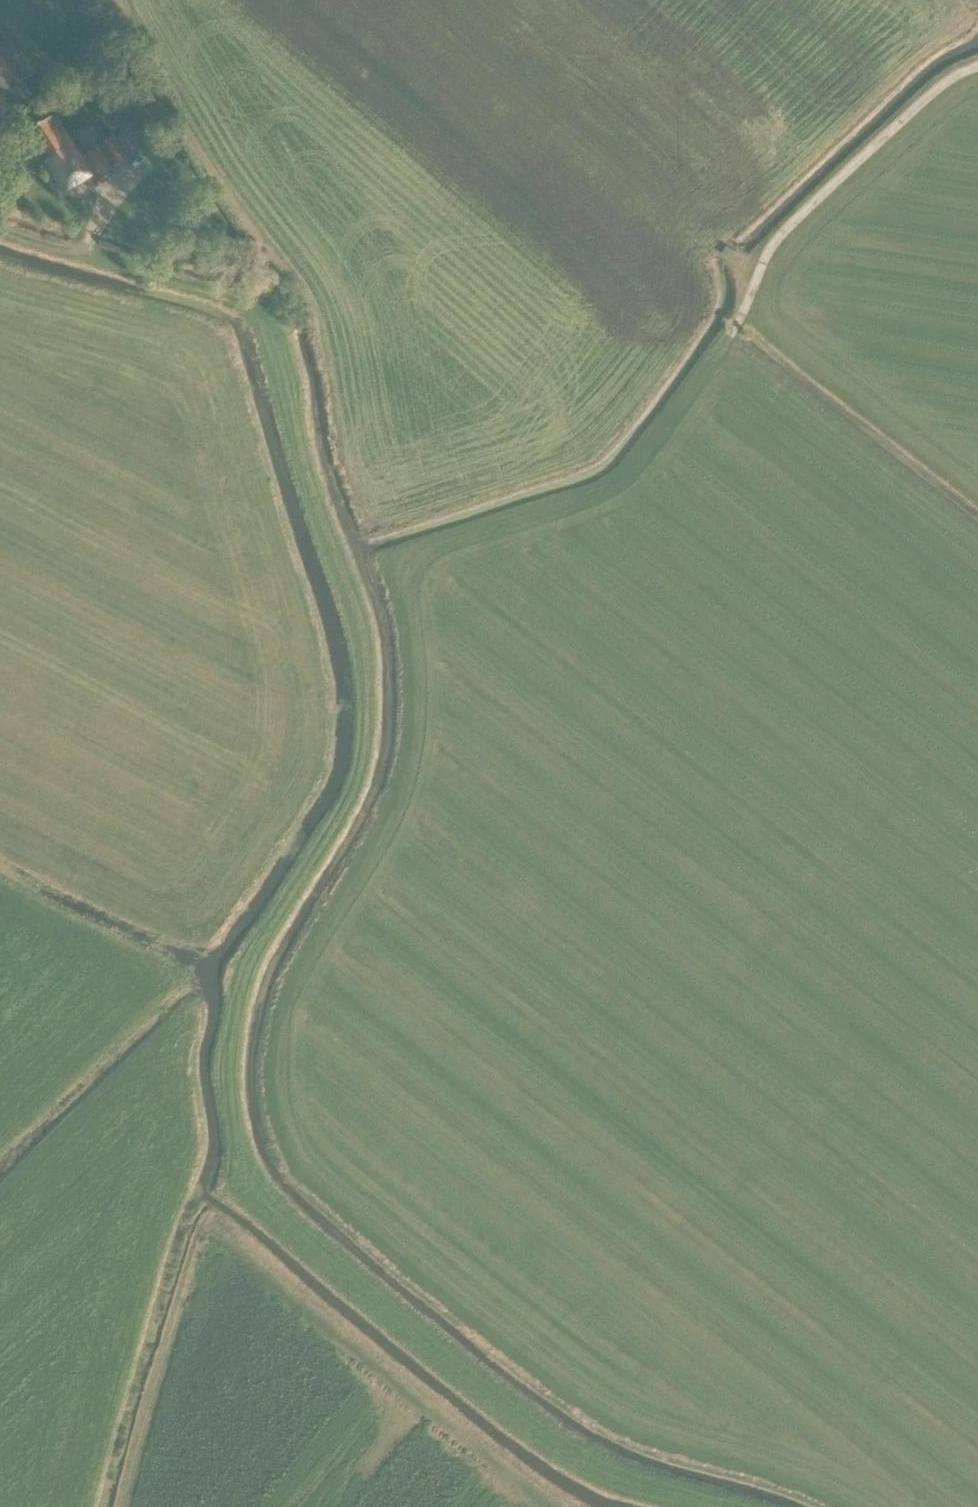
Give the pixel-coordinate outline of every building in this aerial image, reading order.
[(81,13),(88,22),(103,9),(96,1),(81,13)] [(94,174),(100,183),(116,173),(114,170),(130,159),(116,137),(83,158),(56,117),(32,132),(50,159),(45,162),(65,193),(94,174)]
